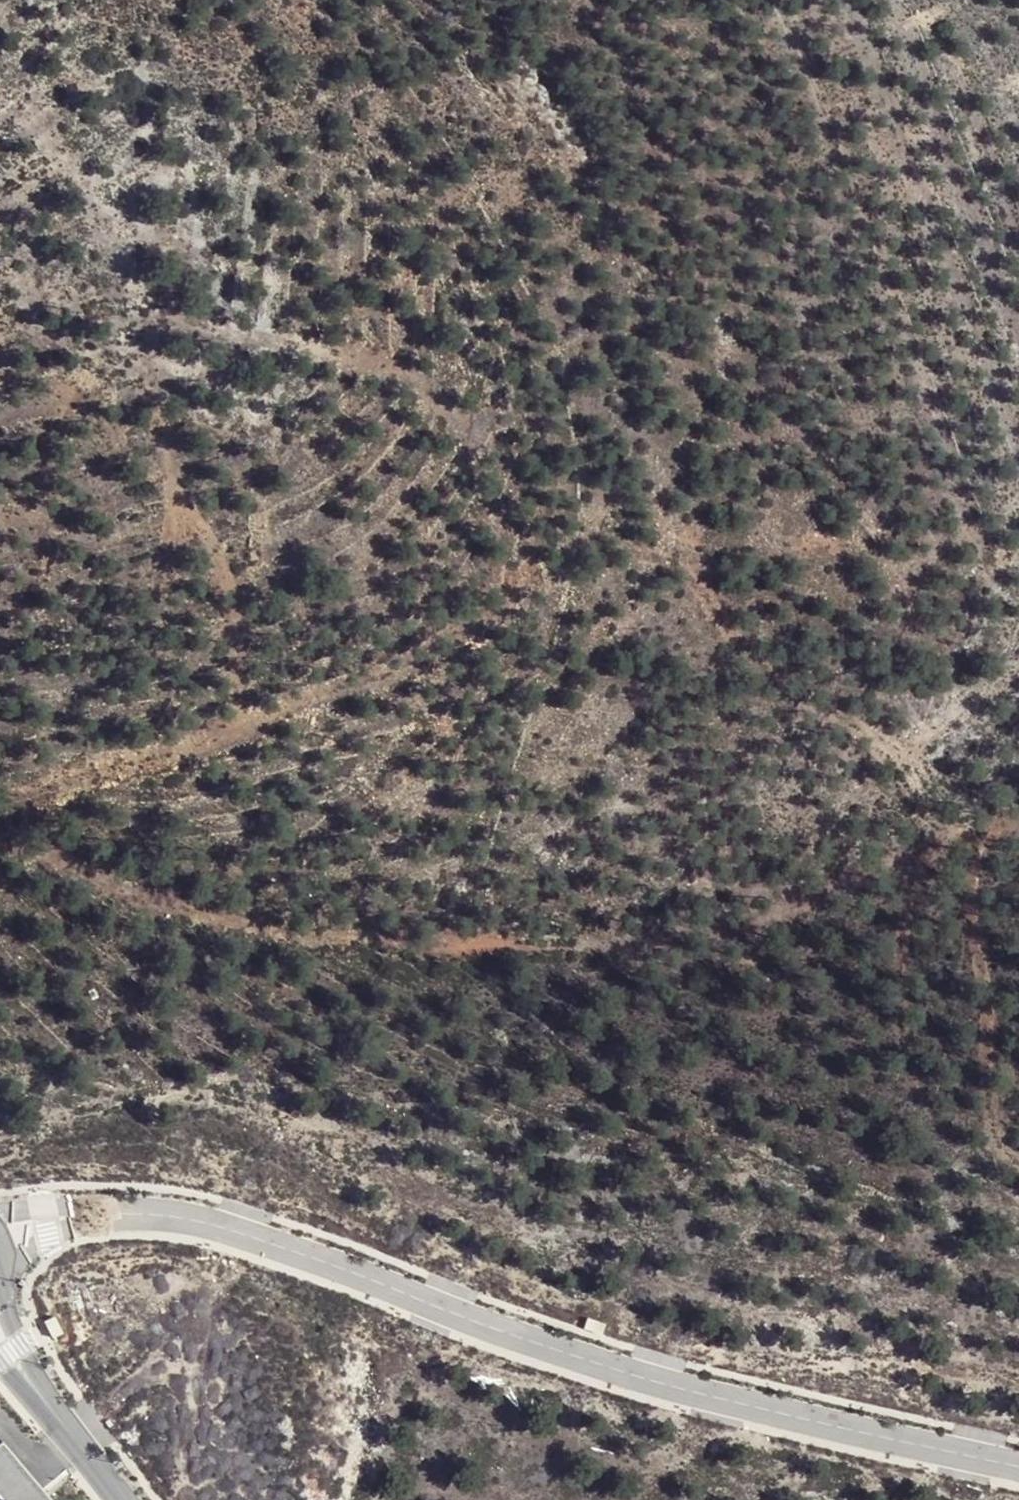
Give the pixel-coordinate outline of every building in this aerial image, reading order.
[(52,1317),(40,1324),(49,1341),(61,1334),(52,1317)] [(608,1325),(589,1319),(585,1330),(604,1336),(608,1325)] [(0,1447),(0,1499),(48,1499),(27,1475),(2,1445),(0,1447)]
